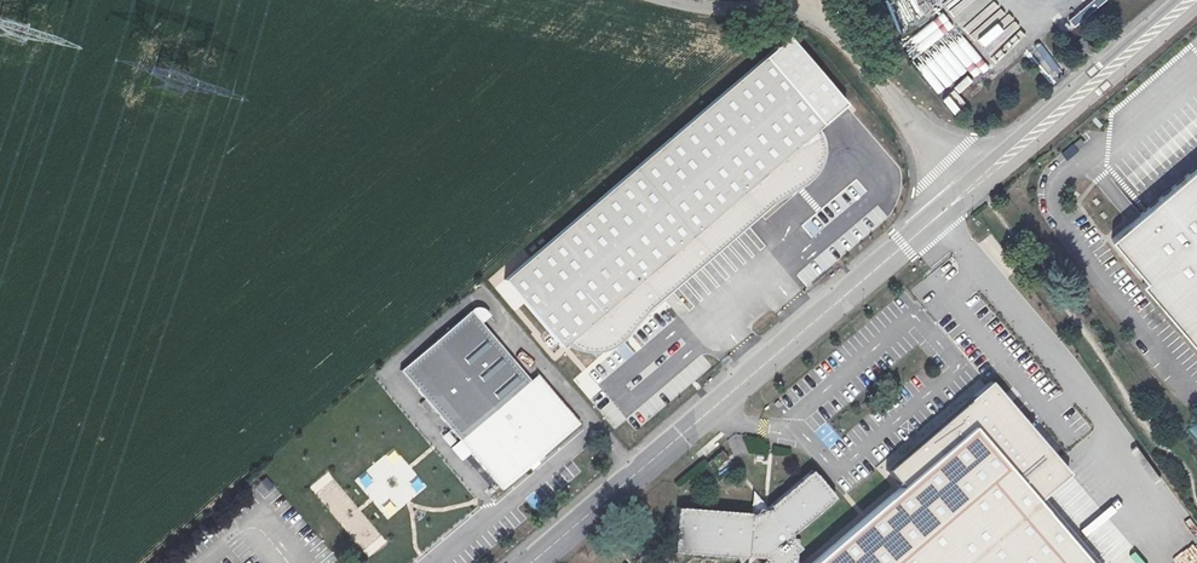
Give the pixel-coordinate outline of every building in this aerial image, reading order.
[(989,50),(971,25),(979,20),(965,0),(956,0),(927,21),(945,47),(939,51),(956,76),(963,71),(968,78),(1008,49),(1002,41),(989,50)] [(1082,54),(1091,47),(1083,37),(1074,44),(1082,54)] [(805,175),(808,179),(814,174),(819,164),(821,158),(822,153),(822,148),(821,142),(821,139),(819,135),(817,132),(815,130),(821,126),(763,59),(505,281),(562,348),(568,343),(574,348),(580,351),(586,353),(593,352),(600,352),(604,350),(609,349),(613,346),(616,344),(613,340),(615,337),(616,335),(615,332),(614,329),(623,321),(624,322),(632,326),(656,299),(652,295),(665,284),(742,218),(755,207),(759,211),(788,191),(786,183),(786,182),(795,174),(797,176),(800,177),(803,176),(805,175)] [(971,101),(961,87),(943,99),(953,114),(971,101)] [(1118,235),(1196,335),(1196,167),(1118,235)] [(786,183),(788,191),(808,179),(805,175),(803,176),(800,177),(797,176),(795,174),(786,182),(786,183)] [(755,207),(742,218),(744,221),(759,211),(755,207)] [(652,295),(656,299),(667,287),(665,284),(652,295)] [(473,310),(471,312),(481,323),(489,316),(486,312),(486,311),(484,309),(482,308),(481,308),(480,308),(478,307),(475,308),(473,309),(473,310)] [(481,323),(471,312),(471,311),(400,371),(425,400),(419,404),(427,413),(433,409),(502,490),(572,430),(571,429),(578,423),(572,415),(565,421),(481,323)] [(613,340),(616,344),(632,326),(624,322),(623,321),(614,329),(615,332),(616,335),(615,337),(613,340)] [(995,378),(891,467),(905,483),(811,562),(1092,562),(1039,500),(1074,470),(995,378)] [(829,449),(841,439),(826,422),(814,432),(829,449)] [(711,473),(728,458),(722,451),(705,466),(711,473)] [(673,553),(747,559),(747,557),(761,558),(763,560),(759,562),(794,562),(795,553),(800,549),(795,543),(795,539),(791,539),(792,534),(794,533),(835,498),(811,471),(767,509),(769,511),(768,515),(754,520),(751,516),(751,514),(676,508),(673,553)] [(769,511),(767,509),(766,507),(761,501),(753,491),(752,503),(751,514),(751,516),(754,520),(768,515),(769,511)]
